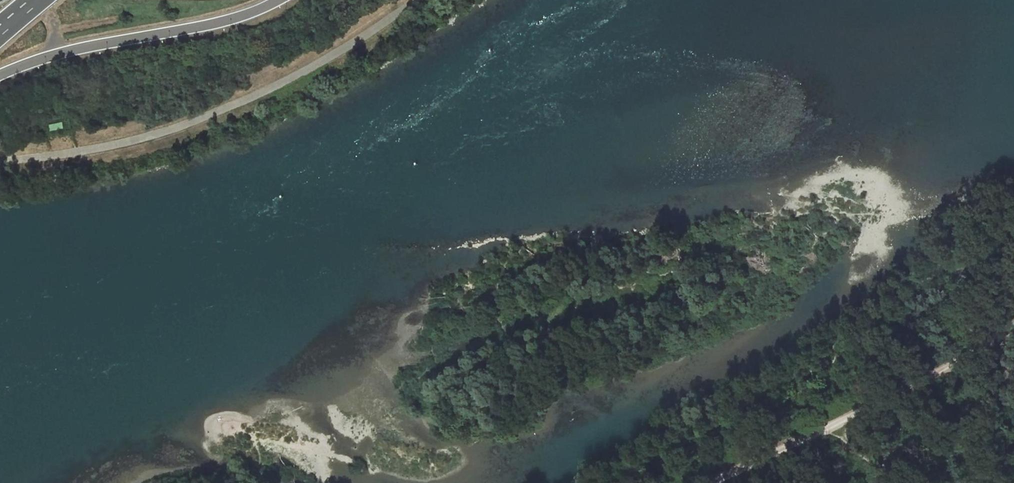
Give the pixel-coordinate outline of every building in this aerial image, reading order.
[(63,123),(49,125),(50,131),(64,129),(63,123)]
